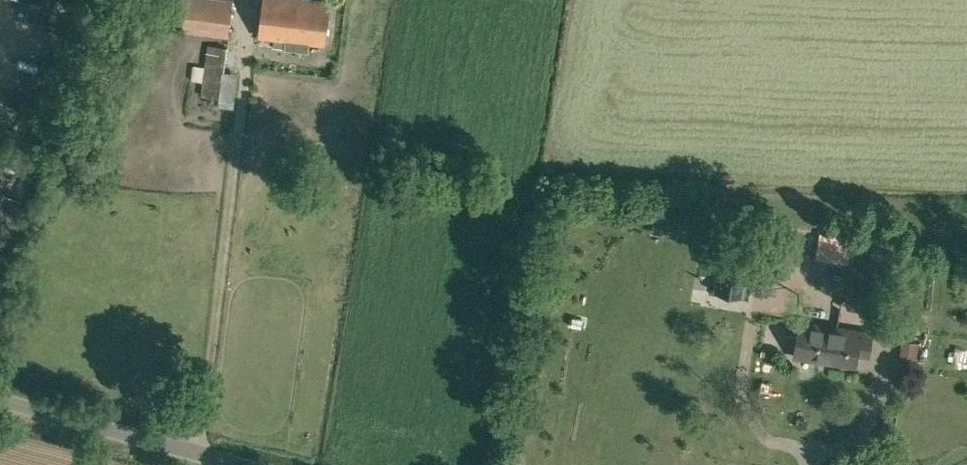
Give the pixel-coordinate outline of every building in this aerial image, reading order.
[(206,34),(228,36),(233,0),(186,0),(180,42),(205,45),(206,34)] [(330,0),(263,0),(259,35),(325,43),(330,0)] [(221,96),(227,46),(211,43),(209,60),(205,59),(201,93),(221,96)] [(229,107),(244,107),(244,89),(229,88),(229,107)] [(856,233),(822,230),(819,258),(853,262),(856,233)] [(744,295),(753,245),(723,240),(715,291),(744,295)] [(795,354),(855,364),(857,352),(868,353),(872,333),(800,321),(795,354)] [(907,359),(927,359),(927,339),(907,339),(907,359)]
